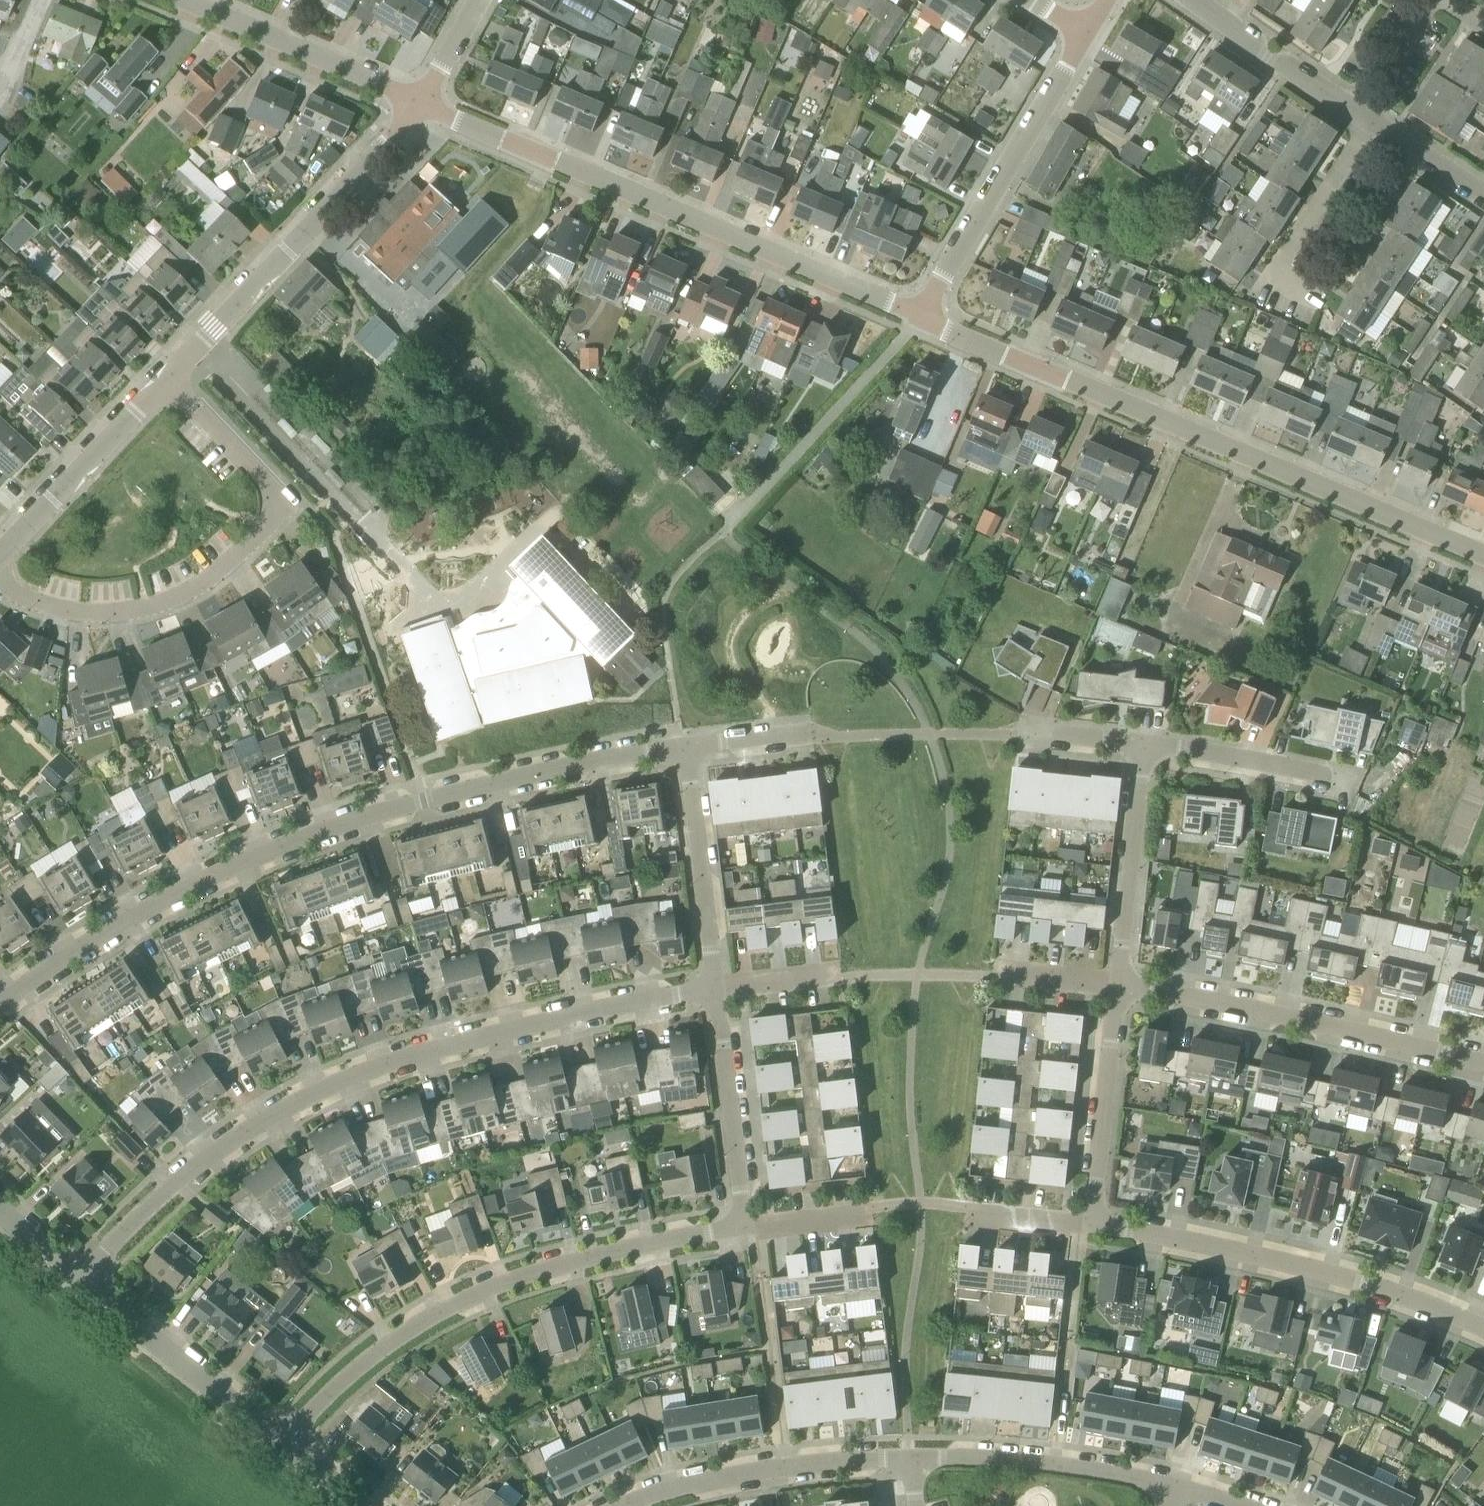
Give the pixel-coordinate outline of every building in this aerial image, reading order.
[(14,0),(0,0),(0,24),(2,19),(6,21),(14,0)] [(320,4),(329,9),(335,0),(323,0),(320,4)] [(329,9),(337,14),(340,8),(350,14),(351,14),(358,2),(369,8),(373,1),(373,0),(335,0),(329,9)] [(373,1),(379,4),(383,7),(376,19),(386,25),(382,31),(391,36),(412,1),(413,0),(373,0),(373,1)] [(597,13),(575,0),(529,0),(551,13),(556,4),(591,23),(597,13)] [(597,13),(603,2),(600,0),(575,0),(597,13)] [(833,2),(845,9),(850,0),(835,0),(833,2)] [(848,26),(856,31),(869,13),(877,0),(863,0),(854,16),(848,26)] [(889,2),(887,0),(877,0),(869,13),(878,19),(889,2)] [(960,0),(930,0),(926,7),(947,21),(960,0)] [(939,32),(948,38),(949,37),(961,45),(968,34),(985,8),(974,0),(960,0),(947,21),(940,30),(939,32)] [(1274,14),(1283,0),(1259,0),(1257,3),(1274,14)] [(1350,14),(1347,12),(1348,10),(1332,0),(1296,0),(1292,5),(1306,14),(1334,32),(1339,23),(1343,25),(1350,14)] [(1355,0),(1332,0),(1348,10),(1355,0)] [(434,2),(429,11),(412,1),(391,36),(399,41),(402,35),(413,41),(419,30),(431,37),(447,10),(434,2)] [(667,22),(673,6),(660,1),(654,16),(667,22)] [(910,15),(889,2),(878,19),(884,22),(870,45),(884,54),(897,33),(901,29),(910,15)] [(88,54),(99,27),(79,18),(80,15),(56,5),(43,36),(63,44),(57,56),(83,67),(88,54)] [(751,6),(745,19),(755,23),(760,9),(751,6)] [(516,17),(535,29),(541,18),(522,7),(516,17)] [(500,9),(496,17),(502,20),(507,13),(500,9)] [(1334,32),(1306,14),(1292,35),(1320,54),(1334,32)] [(519,73),(509,96),(535,107),(551,69),(554,62),(549,60),(537,55),(540,47),(551,22),(542,18),(531,44),(519,73)] [(985,45),(1006,59),(1023,32),(1002,18),(985,45)] [(771,43),(776,21),(763,19),(758,41),(771,43)] [(927,50),(939,32),(930,26),(918,44),(927,50)] [(791,27),(787,52),(802,54),(806,34),(791,27)] [(1169,66),(1152,57),(1159,45),(1130,27),(1116,52),(1145,69),(1162,78),(1169,66)] [(627,31),(623,28),(618,39),(613,51),(622,54),(635,59),(643,40),(639,37),(627,31)] [(552,32),(550,38),(552,43),(561,47),(567,45),(569,39),(567,34),(558,30),(552,32)] [(948,38),(939,32),(927,50),(937,56),(948,38)] [(1023,32),(1006,59),(1027,73),(1044,46),(1023,32)] [(727,48),(730,37),(718,35),(716,46),(727,48)] [(95,53),(74,78),(87,89),(90,86),(116,108),(113,111),(127,123),(135,114),(148,99),(134,87),(133,89),(129,86),(158,53),(139,36),(110,69),(107,67),(108,65),(95,53)] [(510,69),(519,47),(502,40),(483,85),(509,96),(519,73),(510,69)] [(1458,61),(1483,79),(1483,51),(1466,40),(1460,49),(1463,51),(1464,52),(1462,55),(1458,61)] [(738,64),(746,47),(735,42),(727,59),(738,64)] [(591,44),(586,58),(597,63),(603,49),(591,44)] [(690,101),(701,74),(700,74),(708,56),(696,51),(677,95),(690,101)] [(1217,97),(1236,68),(1212,53),(1185,94),(1197,102),(1206,89),(1217,97)] [(883,59),(877,69),(887,75),(890,69),(889,63),(883,59)] [(204,127),(249,76),(230,60),(212,80),(197,66),(186,77),(201,92),(185,109),(204,127)] [(829,82),(835,67),(820,60),(814,76),(829,82)] [(1458,61),(1451,71),(1447,69),(1441,77),(1483,106),(1483,107),(1483,79),(1458,61)] [(741,62),(734,79),(744,83),(751,66),(741,62)] [(986,89),(997,71),(988,66),(977,83),(986,89)] [(1232,125),(1259,83),(1236,68),(1217,97),(1209,109),(1232,125)] [(1074,110),(1122,137),(1124,135),(1132,139),(1138,128),(1107,110),(1113,100),(1125,107),(1134,90),(1130,88),(1098,69),(1074,110)] [(573,123),(594,75),(583,70),(573,92),(564,88),(553,114),(573,123)] [(1006,77),(997,71),(986,89),(987,89),(995,94),(1006,77)] [(705,107),(716,81),(701,74),(690,101),(705,107)] [(1483,106),(1441,77),(1435,74),(1429,83),(1433,86),(1426,96),(1465,121),(1474,108),(1483,115),(1483,107),(1483,106)] [(596,102),(606,80),(594,75),(573,123),(594,132),(606,106),(596,102)] [(280,130),(294,97),(261,82),(247,116),(280,130)] [(633,149),(654,100),(659,89),(658,89),(648,84),(634,118),(624,113),(612,140),(633,149)] [(654,100),(633,149),(654,158),(666,131),(656,127),(672,90),(660,84),(658,89),(659,89),(654,100)] [(940,92),(927,85),(921,98),(934,104),(940,92)] [(853,94),(838,88),(835,96),(850,102),(853,94)] [(683,139),(672,165),(693,174),(714,126),(725,98),(712,92),(692,142),(683,139)] [(1276,115),(1286,100),(1278,94),(1268,109),(1276,115)] [(311,129),(323,102),(310,95),(284,151),(295,156),(309,128),(311,129)] [(1456,134),(1465,121),(1426,96),(1420,106),(1416,103),(1410,113),(1458,145),(1462,138),(1456,134)] [(726,130),(737,103),(725,98),(714,126),(693,174),(714,183),(725,156),(716,152),(726,130)] [(764,127),(770,130),(770,128),(781,132),(792,105),(776,98),(764,127)] [(1181,107),(1169,99),(1163,109),(1174,117),(1181,107)] [(341,143),(354,115),(323,102),(311,129),(309,128),(295,156),(307,161),(320,133),(341,143)] [(981,112),(976,120),(989,127),(994,119),(981,112)] [(244,125),(220,114),(209,141),(219,145),(218,148),(231,154),(244,125)] [(1324,154),(1338,133),(1310,115),(1296,136),(1324,154)] [(932,117),(923,132),(943,144),(938,153),(960,165),(966,155),(974,141),(958,132),(932,117)] [(793,132),(796,124),(787,120),(784,128),(793,132)] [(901,147),(907,131),(882,121),(876,137),(901,147)] [(1257,142),(1267,127),(1259,121),(1249,136),(1257,142)] [(1087,139),(1062,123),(1028,183),(1053,198),(1087,139)] [(1219,168),(1240,136),(1224,125),(1202,157),(1219,168)] [(743,164),(732,190),(753,199),(774,151),(774,150),(773,150),(781,132),(770,128),(770,130),(768,129),(762,145),(750,140),(740,163),(741,163),(743,164)] [(800,135),(791,156),(804,161),(813,141),(800,135)] [(1248,156),(1257,142),(1249,136),(1240,151),(1248,156)] [(1276,139),(1269,149),(1282,157),(1310,176),(1324,154),(1296,136),(1289,147),(1276,139)] [(9,144),(0,137),(0,154),(9,144)] [(1130,140),(1121,155),(1139,167),(1149,153),(1130,140)] [(271,144),(244,160),(252,173),(279,157),(271,144)] [(859,166),(864,155),(847,145),(841,158),(859,166)] [(190,148),(183,155),(198,169),(204,162),(190,148)] [(889,148),(881,162),(891,168),(899,154),(889,148)] [(946,190),(960,165),(938,153),(934,161),(913,149),(904,165),(946,190)] [(776,178),(786,156),(774,151),(753,199),(774,208),(785,182),(776,178)] [(183,155),(174,165),(184,175),(199,189),(212,202),(213,201),(219,206),(227,197),(210,182),(211,181),(208,179),(205,176),(198,169),(183,155)] [(303,172),(286,156),(266,178),(283,194),(303,172)] [(1310,176),(1282,157),(1268,179),(1301,200),(1296,196),(1310,176)] [(803,189),(792,216),(813,225),(834,176),(839,163),(828,159),(826,158),(811,193),(803,189)] [(841,161),(836,173),(843,176),(848,164),(841,161)] [(212,169),(205,162),(198,169),(205,176),(212,169)] [(0,167),(0,181),(5,186),(15,175),(3,164),(0,167)] [(1245,174),(1230,164),(1220,179),(1235,189),(1245,174)] [(834,176),(813,225),(834,233),(839,222),(845,207),(836,203),(840,194),(845,182),(845,181),(842,179),(835,176),(834,176)] [(1301,200),(1268,179),(1263,177),(1249,197),(1257,203),(1287,222),(1301,200)] [(85,207),(99,192),(87,181),(73,196),(85,207)] [(460,211),(432,185),(424,193),(411,181),(391,203),(359,237),(373,249),(365,257),(393,283),(395,281),(406,291),(432,263),(443,252),(432,241),(460,211)] [(1400,205),(1428,223),(1442,202),(1414,183),(1400,205)] [(238,204),(246,195),(235,184),(226,194),(238,204)] [(156,185),(146,196),(156,206),(166,195),(156,185)] [(136,192),(130,186),(119,198),(125,204),(136,192)] [(1092,188),(1090,191),(1099,196),(1100,193),(1092,188)] [(1219,207),(1222,202),(1210,194),(1207,199),(1219,207)] [(862,218),(852,241),(865,246),(864,252),(873,255),(876,251),(878,252),(888,228),(897,207),(888,203),(871,196),(862,218)] [(1257,203),(1243,224),(1267,240),(1272,243),(1287,222),(1257,203)] [(63,228),(75,216),(64,204),(51,217),(63,228)] [(1027,205),(1022,217),(1044,227),(1049,215),(1027,205)] [(1393,230),(1414,244),(1428,223),(1400,205),(1386,226),(1393,230)] [(948,206),(938,208),(940,217),(950,215),(948,206)] [(1200,227),(1210,212),(1202,206),(1192,222),(1200,227)] [(888,228),(878,252),(904,263),(913,240),(922,219),(923,217),(897,207),(888,228)] [(226,213),(207,233),(229,254),(238,244),(247,234),(248,235),(249,234),(242,227),(237,222),(226,213)] [(576,264),(590,233),(592,228),(577,221),(571,215),(564,222),(559,232),(557,230),(551,236),(545,249),(541,252),(528,240),(514,255),(507,263),(521,276),(534,262),(541,269),(556,254),(576,264)] [(1044,227),(1043,228),(1060,234),(1063,227),(1064,223),(1049,215),(1044,227)] [(1216,236),(1225,243),(1253,261),(1267,240),(1243,224),(1235,218),(1230,215),(1216,236)] [(22,240),(35,232),(26,217),(13,226),(22,240)] [(1043,228),(1044,227),(1022,217),(1011,242),(1033,251),(1043,228)] [(1211,234),(1200,227),(1192,222),(1182,236),(1200,249),(1211,234)] [(53,227),(47,234),(61,247),(67,240),(68,238),(55,225),(53,227)] [(1462,246),(1470,234),(1472,231),(1464,225),(1454,240),(1462,246)] [(171,255),(180,246),(161,228),(153,237),(162,246),(171,255)] [(1407,270),(1421,248),(1414,244),(1393,230),(1379,251),(1407,270)] [(1483,230),(1470,250),(1478,256),(1479,255),(1483,258),(1483,230)] [(229,254),(207,233),(188,253),(212,274),(229,254)] [(628,279),(642,246),(617,235),(613,244),(601,239),(584,277),(604,286),(610,271),(628,279)] [(1453,261),(1462,246),(1454,240),(1444,255),(1453,261)] [(1070,259),(1076,246),(1064,242),(1046,286),(1057,291),(1070,259)] [(1253,261),(1225,243),(1211,264),(1239,283),(1253,261)] [(145,264),(138,272),(147,280),(146,281),(161,295),(166,300),(177,310),(184,303),(186,305),(193,297),(191,295),(194,293),(178,277),(186,269),(171,255),(162,246),(145,264)] [(1468,271),(1478,256),(1470,250),(1460,265),(1468,271)] [(1393,291),(1407,270),(1379,251),(1365,272),(1393,291)] [(634,294),(633,295),(648,302),(646,306),(668,315),(675,299),(689,268),(660,255),(653,269),(646,266),(634,294)] [(1069,296),(1082,264),(1070,259),(1057,291),(1069,296)] [(311,319),(339,289),(308,260),(275,296),(309,327),(314,321),(311,319)] [(169,319),(158,309),(153,304),(161,295),(146,281),(138,272),(120,290),(129,299),(122,307),(121,307),(136,322),(151,337),(159,329),(160,331),(168,323),(166,321),(169,319)] [(1008,311),(1021,283),(995,272),(983,300),(1008,311)] [(1379,312),(1393,291),(1365,272),(1351,293),(1379,312)] [(730,326),(743,296),(726,289),(729,282),(716,276),(711,288),(696,281),(680,318),(701,328),(706,315),(730,326)] [(1449,297),(1459,282),(1451,277),(1441,292),(1449,297)] [(1116,311),(1094,302),(1077,341),(1103,351),(1119,314),(1127,318),(1132,307),(1142,283),(1131,278),(1116,311)] [(1034,322),(1042,302),(1046,294),(1021,283),(1008,311),(1034,322)] [(1155,288),(1142,283),(1132,307),(1127,318),(1140,323),(1155,288)] [(1465,307),(1474,293),(1466,287),(1457,302),(1465,307)] [(1440,312),(1449,297),(1441,292),(1431,307),(1440,312)] [(1094,302),(1095,298),(1083,293),(1077,307),(1064,302),(1052,330),(1077,341),(1094,302)] [(1365,333),(1379,312),(1351,293),(1337,315),(1345,320),(1337,332),(1358,345),(1365,333)] [(136,322),(121,307),(122,307),(113,298),(95,317),(104,325),(96,333),(96,334),(111,348),(110,348),(126,363),(134,356),(136,357),(143,349),(141,348),(143,345),(127,330),(136,322)] [(757,328),(750,345),(759,350),(756,355),(766,359),(777,335),(788,309),(769,300),(767,305),(757,326),(757,327),(757,328)] [(1455,322),(1465,307),(1457,302),(1447,316),(1455,322)] [(437,305),(426,317),(432,322),(443,311),(437,305)] [(1197,347),(1212,313),(1200,308),(1186,343),(1197,347)] [(777,335),(766,359),(788,369),(799,343),(797,342),(797,341),(807,319),(808,317),(788,309),(777,335)] [(1209,352),(1223,318),(1212,313),(1197,347),(1209,352)] [(376,315),(355,339),(378,360),(400,337),(376,315)] [(458,354),(420,319),(404,337),(441,372),(458,354)] [(1422,340),(1432,324),(1423,319),(1413,334),(1422,340)] [(118,372),(105,359),(102,357),(110,348),(111,348),(96,334),(96,333),(88,325),(70,343),(79,352),(71,361),(101,390),(109,382),(110,384),(118,376),(116,374),(118,372)] [(795,367),(789,381),(807,389),(813,376),(815,376),(823,358),(838,365),(851,336),(826,325),(816,349),(805,344),(804,345),(795,367)] [(1148,367),(1160,338),(1135,328),(1123,356),(1148,367)] [(1265,405),(1259,419),(1270,423),(1285,430),(1297,401),(1301,391),(1278,382),(1283,370),(1300,333),(1287,328),(1282,340),(1266,378),(1276,383),(1272,391),(1271,390),(1265,405)] [(1444,338),(1447,334),(1439,329),(1429,345),(1437,350),(1444,338)] [(644,398),(671,338),(655,331),(628,391),(644,398)] [(1412,355),(1422,340),(1413,334),(1404,349),(1412,355)] [(1235,354),(1217,396),(1242,407),(1255,379),(1252,378),(1254,373),(1266,378),(1282,340),(1270,335),(1259,364),(1235,354)] [(1186,349),(1160,338),(1148,367),(1174,377),(1186,349)] [(1444,338),(1437,350),(1440,352),(1445,355),(1452,343),(1444,338)] [(1325,340),(1320,353),(1331,358),(1337,346),(1325,340)] [(1440,352),(1437,350),(1429,345),(1429,344),(1419,359),(1430,367),(1440,352)] [(22,347),(14,356),(23,364),(31,356),(22,347)] [(599,369),(599,349),(581,349),(582,370),(599,369)] [(1217,396),(1235,354),(1223,349),(1217,363),(1204,357),(1192,385),(1217,396)] [(1399,368),(1406,357),(1395,350),(1388,361),(1399,368)] [(1483,350),(1476,360),(1463,351),(1456,361),(1469,370),(1469,371),(1483,381),(1483,350)] [(293,369),(282,357),(275,351),(261,364),(278,383),(293,369)] [(709,409),(742,362),(729,353),(701,392),(703,394),(698,402),(709,409)] [(53,361),(37,378),(60,401),(68,393),(84,408),(87,405),(88,407),(96,399),(94,397),(101,390),(71,361),(62,370),(53,361)] [(37,378),(22,364),(0,387),(0,395),(35,428),(43,419),(59,434),(61,432),(63,434),(71,426),(69,424),(76,417),(60,401),(37,378)] [(424,364),(418,370),(429,380),(435,374),(424,364)] [(845,364),(843,369),(853,373),(855,369),(845,364)] [(911,443),(940,376),(917,366),(904,398),(910,400),(895,436),(911,443)] [(1469,371),(1455,392),(1483,411),(1483,409),(1483,381),(1469,371)] [(1297,401),(1285,430),(1286,430),(1310,440),(1315,429),(1322,412),(1325,406),(1334,410),(1347,379),(1335,374),(1326,396),(1320,409),(1309,405),(1314,392),(1303,387),(1301,391),(1297,401)] [(1354,459),(1372,416),(1348,406),(1358,384),(1347,379),(1334,410),(1343,414),(1328,448),(1354,459)] [(1394,436),(1405,441),(1424,398),(1427,388),(1416,383),(1398,426),(1372,416),(1354,459),(1379,470),(1394,436)] [(1013,409),(1000,403),(999,397),(991,393),(986,397),(985,396),(966,440),(1005,456),(1017,428),(1006,424),(1013,409)] [(1412,451),(1400,479),(1426,490),(1438,462),(1437,462),(1444,446),(1434,442),(1440,428),(1432,425),(1440,405),(1424,398),(1405,441),(1417,446),(1415,452),(1412,451)] [(682,407),(666,400),(658,418),(674,425),(682,407)] [(1018,462),(1030,467),(1036,452),(1052,459),(1064,430),(1035,418),(1029,434),(1017,428),(1005,456),(999,469),(1012,475),(1018,462)] [(9,476),(10,477),(34,452),(19,438),(0,420),(0,486),(9,476)] [(387,427),(379,421),(374,429),(381,434),(387,427)] [(755,459),(752,466),(756,467),(759,461),(760,462),(766,464),(771,450),(773,451),(783,440),(776,437),(765,433),(755,459)] [(1466,506),(1483,464),(1483,433),(1479,444),(1473,458),(1461,453),(1442,497),(1466,506)] [(658,434),(651,444),(659,453),(668,441),(658,434)] [(682,463),(695,446),(681,435),(668,452),(682,463)] [(720,436),(716,440),(716,446),(721,450),(727,449),(731,445),(730,439),(726,436),(720,436)] [(1072,481),(1071,483),(1097,494),(1114,453),(1088,442),(1072,481)] [(845,457),(831,444),(816,460),(831,473),(845,457)] [(933,491),(943,468),(902,449),(890,479),(912,488),(909,494),(928,502),(933,491)] [(1114,453),(1097,494),(1121,504),(1123,505),(1111,533),(1127,540),(1139,509),(1153,477),(1138,471),(1140,464),(1114,453)] [(1466,506),(1483,514),(1483,464),(1466,506)] [(713,508),(726,495),(698,466),(685,478),(713,508)] [(752,466),(748,477),(752,479),(756,467),(752,466)] [(1054,497),(1058,499),(1067,479),(1055,473),(1045,493),(1053,497),(1054,497)] [(1053,497),(1045,493),(1041,502),(1049,506),(1054,497),(1053,497)] [(929,510),(911,546),(926,553),(943,517),(929,510)] [(985,511),(975,531),(991,538),(1001,519),(985,511)] [(1018,544),(1022,536),(1007,529),(1003,537),(1018,544)] [(1194,587),(1186,606),(1188,607),(1217,619),(1237,628),(1242,614),(1265,624),(1279,591),(1291,564),(1236,541),(1233,539),(1218,533),(1203,567),(1218,573),(1210,593),(1194,587)] [(603,665),(635,633),(546,537),(513,568),(520,575),(514,581),(513,582),(511,584),(510,588),(509,590),(508,595),(506,599),(504,603),(501,606),(497,609),(493,611),(488,613),(480,614),(476,615),(473,616),(469,618),(463,623),(460,625),(457,627),(449,630),(443,615),(406,628),(447,737),(481,725),(479,717),(489,715),(492,725),(591,701),(592,701),(583,659),(595,656),(603,665)] [(346,598),(337,587),(325,570),(315,579),(303,563),(285,576),(317,620),(346,598)] [(1126,580),(1130,571),(1117,565),(1113,575),(1126,580)] [(1352,569),(1338,603),(1361,613),(1365,615),(1370,603),(1371,600),(1373,600),(1376,601),(1385,605),(1397,577),(1393,576),(1371,566),(1370,567),(1367,576),(1352,569)] [(287,642),(317,620),(285,576),(267,589),(278,604),(267,612),(287,642)] [(1118,619),(1133,584),(1113,576),(1098,611),(1118,619)] [(1381,640),(1376,653),(1387,657),(1395,639),(1420,649),(1424,639),(1442,596),(1416,585),(1414,591),(1405,614),(1401,623),(1390,618),(1381,640)] [(1420,649),(1419,651),(1449,664),(1450,664),(1455,666),(1459,659),(1470,631),(1476,617),(1465,613),(1467,607),(1466,606),(1467,601),(1457,597),(1454,601),(1442,596),(1424,639),(1420,649)] [(287,642),(267,612),(255,619),(246,602),(227,613),(248,651),(252,661),(287,642)] [(248,651),(227,613),(207,623),(217,640),(204,646),(215,668),(227,661),(228,663),(248,651)] [(1370,636),(1365,648),(1376,653),(1381,640),(1390,618),(1380,614),(1370,636)] [(1476,639),(1483,643),(1483,620),(1476,639)] [(3,670),(15,658),(19,662),(25,662),(24,666),(30,668),(39,671),(43,661),(49,645),(50,642),(34,636),(33,638),(16,633),(13,636),(0,623),(0,673),(3,670)] [(1139,630),(1133,644),(1156,653),(1162,639),(1139,630)] [(201,674),(215,668),(204,646),(192,652),(185,634),(164,643),(181,684),(182,684),(201,675),(201,674)] [(1030,652),(1010,640),(1006,647),(994,649),(996,662),(995,664),(998,665),(1000,677),(1012,674),(1022,681),(1026,675),(1054,687),(1070,648),(1041,635),(1030,652)] [(918,641),(914,646),(934,660),(938,654),(919,640),(918,641)] [(138,673),(150,707),(186,693),(182,684),(181,684),(164,643),(144,651),(151,669),(138,673)] [(1361,677),(1369,657),(1358,652),(1350,672),(1361,677)] [(338,654),(329,661),(337,673),(347,665),(338,654)] [(121,659),(99,665),(110,704),(111,706),(132,701),(135,712),(150,707),(138,673),(126,677),(121,659)] [(1459,659),(1455,666),(1451,676),(1449,681),(1461,686),(1470,664),(1469,663),(1459,659)] [(1455,666),(1450,664),(1446,673),(1451,676),(1455,666)] [(110,704),(99,665),(77,671),(82,689),(69,693),(75,712),(78,727),(114,717),(111,706),(110,704)] [(365,666),(354,670),(359,688),(370,685),(365,666)] [(1164,710),(1167,682),(1137,679),(1138,670),(1119,675),(1119,677),(1080,673),(1077,698),(1072,698),(1072,700),(1083,701),(1085,708),(1105,703),(1164,710)] [(1250,730),(1252,727),(1263,730),(1277,699),(1244,685),(1240,695),(1212,682),(1194,706),(1197,704),(1210,706),(1208,724),(1209,722),(1229,725),(1232,717),(1241,724),(1241,725),(1244,730),(1246,731),(1248,730),(1250,730)] [(218,698),(215,706),(218,712),(232,706),(227,694),(218,698)] [(253,719),(266,714),(260,699),(247,704),(253,719)] [(1341,751),(1358,755),(1367,716),(1339,710),(1338,712),(1323,709),(1320,722),(1315,721),(1310,742),(1332,747),(1333,743),(1342,745),(1341,751)] [(56,747),(58,722),(53,718),(51,714),(39,719),(40,722),(39,731),(56,747)] [(218,714),(206,719),(210,730),(223,725),(218,714)] [(397,740),(389,716),(363,724),(361,719),(338,727),(356,785),(366,781),(364,776),(377,772),(369,749),(397,740)] [(1455,741),(1461,725),(1439,717),(1429,740),(1449,747),(1452,740),(1455,741)] [(204,719),(191,725),(194,733),(202,736),(210,733),(204,719)] [(1405,719),(1397,740),(1419,748),(1427,727),(1405,719)] [(356,785),(338,727),(315,734),(317,739),(302,743),(311,767),(322,763),(330,787),(342,783),(344,788),(356,785)] [(284,750),(265,757),(285,809),(295,805),(293,800),(306,795),(297,772),(311,767),(302,743),(293,746),(284,750)] [(265,757),(264,753),(240,761),(236,749),(222,754),(226,763),(227,763),(230,770),(239,794),(251,789),(259,812),(272,808),(274,813),(285,809),(265,757)] [(77,767),(61,753),(42,774),(57,788),(77,767)] [(1015,771),(1009,824),(1035,827),(1041,774),(1041,772),(1015,769),(1015,771)] [(219,785),(198,795),(217,837),(226,833),(224,827),(229,825),(236,822),(226,800),(238,794),(229,771),(228,771),(216,776),(215,777),(219,785)] [(824,826),(818,773),(791,776),(798,829),(824,826)] [(1062,830),(1068,777),(1041,774),(1035,827),(1062,830)] [(798,829),(791,776),(764,780),(771,832),(798,829)] [(1089,833),(1095,780),(1068,777),(1062,830),(1089,833)] [(163,778),(150,785),(169,825),(181,820),(191,842),(203,837),(205,842),(217,837),(198,795),(190,798),(176,805),(174,805),(169,793),(163,778)] [(1095,780),(1089,833),(1115,836),(1121,783),(1121,781),(1095,778),(1095,780)] [(771,832),(764,780),(738,783),(744,836),(771,832)] [(744,836),(738,783),(711,786),(718,839),(744,836)] [(73,784),(62,791),(68,802),(75,799),(77,791),(73,784)] [(669,833),(667,818),(662,784),(638,788),(642,818),(645,837),(669,833)] [(121,814),(119,814),(120,817),(127,830),(149,870),(159,865),(156,860),(163,856),(168,853),(156,832),(169,825),(150,785),(136,791),(142,802),(121,814)] [(623,840),(645,837),(642,818),(638,788),(613,792),(618,822),(607,824),(614,857),(626,855),(623,840)] [(1186,795),(1182,834),(1203,836),(1205,814),(1220,816),(1216,846),(1237,848),(1238,839),(1242,840),(1246,806),(1242,806),(1243,802),(1186,795)] [(569,800),(566,801),(577,848),(588,846),(588,847),(601,844),(595,821),(590,796),(569,800)] [(1373,803),(1358,796),(1348,818),(1352,820),(1354,816),(1359,818),(1373,803)] [(543,806),(553,853),(576,848),(566,801),(543,806)] [(553,853),(543,806),(519,811),(524,835),(511,837),(516,863),(529,860),(543,857),(542,856),(553,853)] [(1331,855),(1338,819),(1283,809),(1276,844),(1331,855)] [(26,815),(15,821),(22,832),(32,826),(26,815)] [(499,867),(487,819),(463,825),(475,872),(486,870),(499,867)] [(475,872),(463,825),(441,831),(452,878),(475,872)] [(101,832),(89,838),(102,860),(113,854),(124,876),(136,870),(139,875),(149,870),(127,830),(106,841),(101,832)] [(452,878),(441,831),(417,837),(429,884),(452,878)] [(429,884),(417,837),(393,843),(405,891),(419,888),(429,884)] [(1169,858),(1171,839),(1156,837),(1154,857),(1169,858)] [(82,854),(60,867),(84,907),(94,901),(91,896),(102,889),(89,868),(90,867),(102,860),(89,838),(77,846),(82,854)] [(1376,839),(1372,854),(1389,858),(1393,843),(1376,839)] [(679,863),(677,851),(654,855),(656,867),(670,864),(679,863)] [(380,899),(363,853),(341,861),(357,906),(368,904),(380,899)] [(1404,855),(1401,868),(1418,872),(1421,859),(1404,855)] [(357,906),(341,861),(318,869),(335,915),(357,906)] [(617,874),(615,864),(603,866),(604,876),(617,874)] [(1228,864),(1227,875),(1243,876),(1244,865),(1228,864)] [(23,878),(22,879),(35,900),(47,893),(60,914),(63,912),(71,908),(74,913),(84,907),(60,867),(40,879),(39,880),(34,871),(23,878)] [(667,868),(655,869),(657,881),(669,880),(667,868)] [(335,915),(318,869),(296,877),(312,923),(335,915)] [(516,883),(513,871),(504,874),(506,886),(516,883)] [(1446,871),(1440,883),(1455,890),(1461,878),(1446,871)] [(1205,874),(1203,881),(1219,884),(1220,877),(1205,874)] [(627,876),(613,879),(616,891),(629,888),(627,876)] [(312,923),(296,877),(272,886),(289,932),(302,926),(312,923)] [(1327,877),(1323,894),(1344,898),(1347,881),(1327,877)] [(0,905),(0,914),(22,947),(31,941),(28,936),(38,928),(24,908),(34,901),(35,900),(22,879),(16,883),(11,887),(16,895),(0,905)] [(534,892),(531,880),(521,882),(524,894),(534,892)] [(798,901),(795,880),(771,883),(774,904),(763,905),(766,929),(783,927),(785,946),(803,944),(801,925),(798,901)] [(1226,954),(1229,936),(1233,916),(1215,913),(1220,884),(1219,884),(1203,881),(1201,881),(1197,906),(1193,930),(1205,932),(1202,950),(1209,951),(1208,955),(1223,958),(1224,954),(1226,954)] [(519,895),(516,883),(506,886),(509,898),(519,895)] [(1033,923),(1037,890),(1002,886),(996,938),(1014,940),(1016,921),(1033,923)] [(574,887),(560,889),(563,903),(567,902),(576,900),(574,887)] [(1253,921),(1259,892),(1239,887),(1234,917),(1233,916),(1229,936),(1242,939),(1238,956),(1244,958),(1244,962),(1260,965),(1269,924),(1253,921)] [(554,888),(543,891),(545,897),(556,894),(554,888)] [(763,905),(761,888),(737,891),(739,908),(727,910),(730,934),(748,931),(750,950),(768,948),(766,929),(763,905)] [(838,940),(832,888),(808,891),(809,900),(798,901),(801,925),(818,923),(820,942),(838,940)] [(1068,927),(1071,903),(1060,902),(1061,893),(1037,890),(1033,923),(1031,942),(1049,944),(1051,925),(1068,927)] [(1105,931),(1108,907),(1095,906),(1096,897),(1072,894),(1071,903),(1068,927),(1066,946),(1084,948),(1086,929),(1105,931)] [(412,910),(408,898),(398,901),(402,913),(412,910)] [(1300,951),(1310,903),(1291,898),(1285,927),(1269,924),(1260,965),(1277,969),(1278,965),(1284,966),(1288,949),(1300,951)] [(265,943),(243,899),(222,909),(243,952),(253,948),(254,949),(265,943)] [(686,954),(683,931),(682,925),(677,925),(675,913),(661,915),(659,902),(639,904),(636,905),(642,945),(659,943),(661,957),(686,954)] [(396,914),(392,903),(383,906),(386,918),(396,914)] [(1193,930),(1197,906),(1185,903),(1184,909),(1160,905),(1158,921),(1154,920),(1152,937),(1155,937),(1153,946),(1177,950),(1181,928),(1193,930)] [(1323,936),(1329,907),(1310,903),(1300,951),(1312,954),(1308,972),(1314,973),(1313,977),(1330,981),(1339,939),(1323,936)] [(642,945),(636,905),(613,910),(615,922),(602,925),(609,966),(628,962),(626,948),(642,945)] [(1459,906),(1455,920),(1465,922),(1468,908),(1459,906)] [(243,952),(222,909),(201,920),(222,963),(243,952)] [(415,922),(412,910),(402,913),(405,925),(415,922)] [(466,922),(463,910),(450,913),(453,926),(466,922)] [(0,914),(0,955),(9,949),(12,954),(22,947),(0,914)] [(400,926),(396,914),(386,918),(390,929),(400,926)] [(1369,967),(1380,919),(1362,914),(1357,937),(1340,934),(1339,939),(1330,981),(1346,984),(1347,981),(1354,982),(1358,965),(1369,967)] [(609,966),(602,925),(588,927),(586,915),(563,919),(571,958),(588,955),(591,970),(609,966)] [(571,958),(563,919),(541,924),(544,937),(531,940),(540,981),(559,976),(555,962),(571,958)] [(1394,946),(1399,923),(1380,919),(1369,967),(1381,970),(1377,987),(1383,989),(1382,993),(1399,997),(1410,950),(1394,946)] [(222,963),(201,920),(179,931),(201,974),(222,963)] [(416,936),(428,932),(425,921),(413,925),(416,936)] [(1454,924),(1452,934),(1461,936),(1464,927),(1454,924)] [(540,981),(531,940),(517,943),(514,930),(492,935),(502,974),(518,971),(521,985),(540,981)] [(1439,983),(1450,935),(1431,930),(1426,953),(1410,950),(1399,997),(1416,1000),(1417,996),(1423,998),(1427,980),(1439,983)] [(191,980),(201,974),(179,931),(157,942),(179,986),(191,980)] [(502,974),(492,935),(470,941),(474,954),(460,957),(471,998),(490,993),(486,979),(502,974)] [(1468,1013),(1478,972),(1480,966),(1463,962),(1469,939),(1450,935),(1439,983),(1451,986),(1446,1003),(1453,1005),(1452,1009),(1468,1013)] [(295,948),(291,939),(282,943),(288,954),(296,951),(299,956),(309,952),(299,947),(295,948)] [(422,954),(433,951),(430,940),(419,943),(422,954)] [(349,964),(361,961),(356,943),(344,947),(349,964)] [(283,956),(278,945),(268,949),(273,960),(283,956)] [(471,998),(460,957),(447,961),(444,948),(433,951),(422,954),(433,993),(448,989),(452,1003),(471,998)] [(296,951),(288,954),(293,966),(301,962),(299,956),(296,951)] [(433,993),(422,954),(400,961),(404,973),(390,977),(403,1017),(421,1012),(417,998),(433,993)] [(287,968),(285,963),(283,956),(273,960),(278,972),(287,968)] [(321,965),(317,956),(307,959),(312,969),(321,965)] [(155,999),(129,958),(109,971),(135,1011),(145,1006),(155,999)] [(403,1017),(390,977),(386,961),(372,965),(373,969),(352,975),(364,1014),(380,1009),(384,1023),(403,1017)] [(135,1011),(109,971),(89,984),(115,1024),(135,1011)] [(1478,972),(1468,1013),(1483,1017),(1483,973),(1478,972)] [(278,973),(272,976),(275,984),(282,981),(278,973)] [(364,1014),(352,975),(330,983),(334,995),(321,999),(335,1039),(353,1033),(348,1019),(364,1014)] [(115,1024),(89,984),(69,997),(95,1037),(115,1024)] [(189,1003),(183,992),(174,997),(180,1008),(189,1003)] [(335,1039),(321,999),(308,1004),(304,992),(281,1000),(296,1037),(312,1032),(317,1046),(335,1039)] [(95,1037),(69,997),(48,1011),(61,1030),(48,1038),(71,1063),(78,1073),(86,1067),(75,1051),(86,1044),(95,1037)] [(175,1010),(168,1000),(159,1005),(166,1016),(175,1010)] [(282,1044),(296,1037),(281,1000),(259,1011),(265,1022),(252,1029),(271,1067),(289,1058),(282,1044)] [(195,1013),(189,1003),(180,1008),(186,1018),(195,1013)] [(213,1020),(214,1013),(212,1008),(202,1013),(208,1022),(213,1020)] [(181,1021),(175,1010),(166,1016),(172,1026),(181,1021)] [(1022,1036),(1022,1037),(1038,1039),(1073,1043),(1081,1044),(1084,1020),(1084,1018),(1024,1012),(1022,1036)] [(808,1014),(752,1021),(752,1025),(754,1046),(762,1045),(797,1041),(814,1039),(814,1037),(811,1014),(808,1014)] [(987,1021),(986,1032),(996,1033),(997,1022),(987,1021)] [(212,1035),(233,1069),(247,1062),(254,1075),(271,1067),(252,1029),(240,1035),(234,1024),(232,1025),(212,1035)] [(1175,1076),(1180,1052),(1167,1050),(1170,1034),(1146,1030),(1144,1039),(1141,1038),(1139,1055),(1142,1055),(1140,1064),(1139,1079),(1174,1085),(1175,1076)] [(144,1042),(137,1031),(125,1039),(133,1050),(144,1042)] [(701,1073),(697,1043),(692,1044),(690,1031),(671,1034),(672,1049),(654,1051),(661,1091),(683,1088),(696,1085),(695,1073),(701,1073)] [(1035,1063),(1035,1061),(1038,1039),(1022,1037),(1022,1036),(996,1033),(986,1032),(983,1057),(1019,1061),(1035,1063)] [(817,1063),(853,1058),(850,1033),(814,1037),(814,1039),(797,1041),(800,1063),(800,1065),(817,1063)] [(198,1058),(187,1066),(212,1102),(216,1099),(228,1091),(219,1079),(233,1069),(212,1035),(192,1049),(198,1058)] [(1210,1083),(1211,1076),(1218,1043),(1195,1038),(1192,1054),(1180,1052),(1175,1076),(1210,1083)] [(661,1091),(654,1051),(636,1055),(633,1040),(614,1044),(626,1098),(661,1091)] [(1073,1043),(1072,1057),(1080,1058),(1081,1044),(1073,1043)] [(1250,1066),(1238,1063),(1241,1047),(1218,1043),(1211,1076),(1233,1081),(1232,1087),(1245,1090),(1250,1066)] [(626,1098),(614,1044),(595,1048),(599,1063),(582,1067),(591,1106),(626,1098)] [(762,1045),(754,1046),(756,1060),(764,1059),(762,1045)] [(145,1064),(151,1053),(142,1047),(135,1059),(145,1064)] [(45,1051),(37,1059),(47,1070),(56,1062),(45,1051)] [(1257,1093),(1279,1097),(1288,1058),(1266,1053),(1262,1068),(1250,1066),(1245,1090),(1257,1093)] [(135,1066),(128,1055),(119,1062),(122,1068),(129,1069),(135,1066)] [(591,1106),(582,1067),(565,1071),(562,1056),(543,1061),(556,1114),(591,1106)] [(1288,1058),(1280,1091),(1304,1097),(1303,1103),(1314,1106),(1320,1082),(1308,1079),(1312,1063),(1310,1063),(1288,1058)] [(2,1110),(13,1099),(7,1092),(23,1077),(6,1059),(0,1065),(0,1109),(2,1110)] [(556,1114),(543,1061),(524,1065),(528,1080),(511,1084),(521,1123),(556,1114)] [(1017,1083),(1016,1085),(1033,1087),(1068,1091),(1076,1091),(1079,1066),(1035,1061),(1035,1063),(1019,1061),(1017,1083)] [(800,1063),(757,1068),(760,1094),(768,1093),(803,1089),(820,1087),(820,1085),(817,1063),(800,1065),(800,1063)] [(38,1084),(48,1096),(69,1077),(58,1065),(38,1084)] [(212,1102),(187,1066),(175,1074),(169,1065),(149,1079),(174,1110),(188,1101),(196,1114),(212,1102)] [(85,1083),(94,1077),(86,1067),(78,1073),(85,1083)] [(1350,1107),(1357,1074),(1335,1069),(1332,1084),(1320,1082),(1314,1106),(1327,1109),(1328,1102),(1350,1107)] [(521,1123),(511,1084),(495,1088),(491,1074),(472,1079),(486,1132),(521,1123)] [(1384,1122),(1389,1097),(1377,1095),(1381,1079),(1357,1074),(1350,1107),(1349,1114),(1384,1122)] [(174,1110),(149,1079),(131,1096),(140,1106),(129,1116),(138,1125),(134,1129),(154,1150),(173,1133),(162,1122),(174,1110)] [(486,1132),(472,1079),(453,1084),(457,1098),(441,1103),(451,1141),(486,1132)] [(1030,1111),(1033,1087),(1016,1085),(1017,1083),(981,1079),(978,1105),(1014,1109),(1030,1111)] [(859,1106),(856,1081),(820,1085),(820,1087),(803,1089),(806,1111),(806,1112),(823,1110),(859,1106)] [(1420,1123),(1428,1090),(1405,1084),(1401,1100),(1389,1097),(1384,1122),(1396,1125),(1397,1118),(1420,1123)] [(1453,1138),(1459,1114),(1447,1111),(1451,1095),(1428,1090),(1420,1123),(1443,1128),(1441,1135),(1453,1138)] [(1068,1091),(1067,1104),(1075,1105),(1076,1091),(1068,1091)] [(451,1141),(441,1103),(424,1107),(420,1093),(401,1099),(417,1151),(451,1141)] [(768,1093),(760,1094),(762,1108),(770,1107),(768,1093)] [(417,1151),(401,1099),(383,1104),(387,1118),(369,1124),(383,1161),(417,1151)] [(1158,1102),(1157,1112),(1167,1114),(1169,1104),(1158,1102)] [(1476,1102),(1471,1117),(1459,1114),(1453,1138),(1464,1141),(1466,1135),(1483,1140),(1483,1104),(1476,1102)] [(12,1149),(14,1147),(36,1169),(46,1159),(49,1162),(61,1150),(58,1147),(61,1144),(64,1147),(75,1136),(58,1119),(47,1129),(28,1109),(0,1137),(12,1149)] [(1011,1131),(1011,1133),(1028,1134),(1063,1138),(1071,1139),(1074,1114),(1030,1109),(1030,1111),(1014,1109),(1011,1131)] [(806,1111),(763,1116),(766,1141),(774,1140),(809,1136),(826,1134),(826,1133),(823,1110),(806,1112),(806,1111)] [(708,1126),(706,1112),(678,1117),(681,1131),(708,1126)] [(610,1114),(595,1118),(598,1131),(613,1127),(610,1114)] [(1243,1118),(1242,1127),(1251,1129),(1253,1120),(1243,1118)] [(383,1161),(369,1124),(351,1132),(345,1119),(327,1128),(352,1177),(383,1161)] [(1201,1136),(1203,1125),(1192,1123),(1190,1134),(1201,1136)] [(1025,1157),(1028,1134),(1011,1133),(1011,1131),(976,1127),(973,1153),(1009,1156),(1025,1158),(1025,1157)] [(352,1177),(327,1128),(310,1136),(317,1150),(300,1158),(321,1192),(352,1177)] [(864,1154),(861,1128),(826,1133),(826,1134),(809,1136),(812,1158),(812,1160),(829,1158),(864,1154)] [(631,1129),(615,1132),(617,1146),(633,1143),(631,1129)] [(132,1162),(142,1152),(143,1151),(125,1132),(113,1143),(132,1162)] [(1331,1132),(1328,1147),(1338,1149),(1341,1134),(1331,1132)] [(561,1135),(563,1141),(570,1139),(569,1133),(561,1135)] [(1063,1138),(1062,1152),(1069,1153),(1071,1139),(1063,1138)] [(774,1140),(766,1141),(768,1155),(776,1154),(774,1140)] [(1196,1182),(1201,1147),(1159,1141),(1155,1157),(1139,1154),(1137,1166),(1133,1166),(1131,1179),(1135,1180),(1134,1184),(1137,1185),(1137,1188),(1167,1192),(1167,1189),(1170,1190),(1172,1178),(1196,1182)] [(1380,1147),(1376,1160),(1395,1165),(1397,1157),(1393,1151),(1380,1147)] [(1338,1152),(1335,1161),(1348,1165),(1351,1156),(1338,1152)] [(631,1191),(644,1188),(637,1154),(606,1160),(609,1175),(600,1177),(601,1182),(584,1186),(590,1212),(606,1208),(607,1213),(635,1207),(631,1191)] [(1273,1198),(1280,1167),(1283,1158),(1268,1154),(1266,1165),(1226,1156),(1222,1173),(1214,1172),(1210,1192),(1218,1194),(1216,1202),(1244,1208),(1248,1191),(1259,1194),(1259,1195),(1273,1198)] [(1358,1192),(1367,1158),(1351,1154),(1351,1156),(1348,1165),(1342,1188),(1358,1192)] [(712,1192),(705,1155),(677,1160),(678,1166),(661,1169),(666,1196),(683,1192),(684,1197),(712,1192)] [(1413,1155),(1410,1168),(1422,1171),(1425,1158),(1413,1155)] [(1066,1187),(1068,1161),(1025,1157),(1025,1158),(1009,1156),(1006,1180),(1066,1187)] [(293,1213),(321,1192),(300,1158),(284,1170),(275,1158),(260,1169),(293,1213)] [(832,1182),(829,1158),(812,1160),(812,1158),(769,1164),(772,1189),(832,1182)] [(102,1176),(87,1160),(77,1169),(75,1167),(53,1188),(81,1217),(87,1211),(91,1214),(100,1205),(97,1202),(103,1196),(92,1185),(102,1176)] [(528,1175),(533,1194),(524,1196),(525,1201),(508,1205),(514,1231),(531,1227),(532,1232),(559,1225),(556,1209),(568,1206),(559,1168),(528,1175)] [(265,1234),(293,1213),(260,1169),(244,1181),(253,1193),(233,1208),(265,1234)] [(1327,1227),(1339,1179),(1303,1169),(1291,1217),(1327,1227)] [(1442,1204),(1451,1179),(1434,1175),(1426,1198),(1442,1204)] [(412,1192),(410,1182),(399,1180),(392,1184),(398,1199),(412,1192)] [(1446,1201),(1479,1211),(1483,1197),(1483,1191),(1452,1181),(1446,1201)] [(398,1199),(392,1184),(387,1186),(380,1195),(385,1205),(398,1199)] [(1377,1244),(1379,1245),(1380,1242),(1390,1246),(1389,1248),(1391,1249),(1392,1246),(1411,1252),(1423,1214),(1397,1206),(1399,1200),(1376,1193),(1368,1218),(1365,1217),(1360,1236),(1378,1241),(1377,1244)] [(485,1248),(479,1233),(492,1228),(480,1195),(450,1205),(455,1220),(446,1223),(448,1228),(432,1234),(441,1259),(457,1253),(459,1257),(485,1248)] [(484,1198),(489,1216),(501,1212),(496,1195),(484,1198)] [(222,1229),(231,1218),(212,1203),(203,1214),(208,1217),(222,1229)] [(416,1234),(410,1222),(401,1226),(407,1238),(416,1234)] [(1440,1262),(1442,1263),(1441,1266),(1449,1269),(1455,1271),(1456,1268),(1460,1270),(1472,1275),(1473,1273),(1478,1260),(1481,1252),(1483,1254),(1483,1231),(1471,1226),(1469,1232),(1451,1225),(1444,1242),(1447,1243),(1446,1245),(1440,1262)] [(248,1256),(260,1240),(247,1229),(234,1245),(248,1256)] [(389,1294),(414,1281),(403,1261),(415,1255),(401,1230),(373,1245),(380,1258),(372,1262),(375,1267),(360,1275),(372,1298),(387,1290),(389,1294)] [(166,1242),(145,1267),(159,1278),(163,1282),(165,1279),(178,1289),(181,1285),(185,1288),(193,1278),(189,1275),(196,1266),(197,1266),(166,1241),(166,1242)] [(993,1292),(995,1269),(979,1267),(981,1248),(963,1246),(957,1298),(981,1301),(982,1291),(993,1292)] [(883,1299),(876,1247),(858,1249),(861,1268),(844,1270),(847,1303),(883,1299)] [(1028,1296),(1030,1272),(1013,1271),(1015,1252),(997,1250),(997,1253),(997,1258),(996,1263),(995,1269),(993,1292),(991,1314),(1015,1316),(1017,1295),(1028,1296)] [(844,1270),(841,1251),(823,1253),(826,1272),(809,1274),(811,1298),(822,1296),(824,1306),(847,1303),(844,1270)] [(1064,1300),(1067,1277),(1048,1275),(1050,1256),(1032,1254),(1030,1272),(1028,1296),(1026,1306),(1051,1308),(1052,1299),(1064,1300)] [(809,1274),(807,1256),(788,1258),(791,1276),(772,1279),(775,1302),(788,1301),(789,1310),(813,1307),(811,1298),(809,1274)] [(1135,1277),(1136,1271),(1125,1270),(1126,1267),(1105,1264),(1100,1300),(1122,1303),(1119,1325),(1141,1328),(1148,1279),(1135,1277)] [(699,1282),(689,1288),(695,1297),(691,1298),(694,1312),(704,1311),(705,1318),(707,1331),(732,1327),(730,1317),(734,1315),(739,1311),(744,1285),(725,1281),(723,1272),(721,1272),(711,1274),(698,1276),(699,1282)] [(1216,1300),(1219,1287),(1211,1285),(1211,1283),(1184,1276),(1183,1279),(1175,1277),(1173,1285),(1171,1295),(1168,1308),(1176,1310),(1175,1312),(1201,1318),(1199,1331),(1220,1336),(1228,1303),(1216,1300)] [(219,1281),(194,1312),(205,1322),(208,1318),(209,1320),(211,1321),(210,1322),(220,1329),(220,1328),(221,1329),(223,1331),(221,1334),(229,1340),(232,1338),(235,1340),(253,1318),(263,1325),(272,1333),(276,1328),(285,1316),(276,1310),(275,1309),(253,1291),(245,1302),(219,1281)] [(1164,1283),(1162,1292),(1171,1295),(1173,1285),(1164,1283)] [(308,1294),(296,1284),(275,1309),(276,1310),(288,1319),(308,1294)] [(625,1299),(617,1304),(623,1313),(620,1314),(624,1330),(632,1329),(637,1350),(660,1344),(661,1344),(660,1341),(670,1338),(668,1325),(670,1307),(671,1298),(650,1295),(648,1286),(624,1292),(625,1299)] [(1297,1356),(1306,1321),(1289,1317),(1293,1301),(1265,1294),(1264,1299),(1248,1295),(1241,1321),(1258,1325),(1256,1330),(1265,1332),(1261,1348),(1297,1356)] [(543,1322),(535,1328),(551,1348),(553,1356),(575,1349),(576,1352),(585,1345),(586,1328),(587,1318),(585,1318),(568,1317),(565,1308),(540,1315),(543,1322)] [(1354,1371),(1355,1367),(1368,1370),(1376,1345),(1362,1342),(1367,1321),(1340,1315),(1339,1319),(1323,1315),(1317,1341),(1333,1345),(1328,1364),(1354,1371)] [(783,1342),(796,1341),(794,1327),(782,1329),(783,1342)] [(825,1327),(817,1328),(818,1336),(826,1335),(825,1327)] [(310,1355),(276,1328),(254,1354),(267,1364),(266,1365),(276,1373),(276,1372),(289,1382),(294,1376),(296,1378),(308,1363),(305,1361),(310,1355)] [(1048,1328),(1047,1338),(1057,1339),(1059,1329),(1048,1328)] [(1423,1353),(1426,1345),(1416,1342),(1417,1339),(1397,1331),(1391,1348),(1388,1347),(1384,1366),(1399,1372),(1397,1377),(1411,1382),(1408,1388),(1429,1399),(1433,1392),(1445,1368),(1433,1362),(1434,1358),(1423,1353)] [(758,1332),(743,1333),(745,1348),(759,1346),(758,1332)] [(464,1357),(455,1362),(464,1369),(475,1377),(478,1381),(481,1387),(482,1387),(502,1376),(504,1380),(507,1376),(511,1371),(508,1344),(488,1347),(484,1338),(462,1350),(460,1351),(464,1357)] [(808,1352),(807,1340),(786,1343),(788,1354),(808,1352)] [(1047,1343),(1034,1342),(1033,1350),(1046,1352),(1047,1343)] [(1217,1364),(1220,1352),(1197,1345),(1193,1356),(1217,1364)] [(1121,1370),(1124,1358),(1077,1349),(1075,1362),(1121,1370)] [(717,1362),(719,1374),(745,1370),(743,1358),(717,1362)] [(1141,1376),(1143,1361),(1133,1359),(1130,1374),(1141,1376)] [(897,1413),(890,1360),(864,1364),(870,1418),(897,1413)] [(971,1416),(976,1363),(950,1360),(944,1413),(944,1415),(971,1418),(971,1416)] [(1151,1378),(1154,1363),(1143,1361),(1141,1376),(1151,1378)] [(1483,1373),(1483,1368),(1473,1362),(1471,1367),(1464,1363),(1445,1398),(1472,1413),(1483,1418),(1483,1373)] [(705,1379),(715,1378),(713,1363),(702,1365),(705,1379)] [(997,1419),(1003,1366),(976,1363),(971,1416),(997,1419)] [(446,1388),(454,1380),(438,1364),(429,1374),(446,1388)] [(870,1418),(864,1364),(837,1367),(844,1420),(870,1418)] [(705,1379),(702,1365),(692,1367),(694,1381),(705,1379)] [(1023,1422),(1030,1369),(1003,1366),(997,1419),(1023,1422)] [(844,1420),(837,1367),(810,1370),(817,1423),(844,1420)] [(1050,1427),(1056,1372),(1030,1369),(1023,1422),(1023,1424),(1050,1427)] [(784,1373),(790,1426),(791,1426),(791,1428),(818,1425),(818,1423),(817,1423),(810,1370),(784,1373)] [(1298,1373),(1294,1387),(1309,1392),(1313,1378),(1298,1373)] [(1217,1385),(1220,1378),(1208,1374),(1204,1386),(1211,1388),(1217,1385)] [(393,1444),(403,1432),(384,1417),(397,1401),(376,1384),(346,1410),(347,1411),(350,1409),(362,1418),(350,1433),(367,1447),(365,1449),(378,1460),(380,1457),(381,1459),(383,1457),(386,1460),(397,1447),(393,1444)] [(1117,1386),(1116,1395),(1134,1398),(1136,1389),(1117,1386)] [(1266,1403),(1270,1389),(1260,1386),(1256,1400),(1266,1403)] [(1276,1407),(1280,1393),(1270,1389),(1266,1403),(1276,1407)] [(687,1392),(664,1394),(666,1408),(688,1406),(687,1392)] [(1105,1436),(1112,1396),(1088,1392),(1081,1431),(1105,1436)] [(1433,1392),(1429,1399),(1426,1405),(1436,1410),(1443,1397),(1433,1392)] [(1195,1423),(1201,1397),(1185,1394),(1183,1410),(1159,1405),(1152,1445),(1175,1449),(1176,1446),(1177,1439),(1181,1420),(1195,1423)] [(1362,1395),(1357,1408),(1366,1411),(1371,1398),(1362,1395)] [(662,1396),(643,1399),(651,1423),(666,1421),(666,1423),(669,1442),(669,1447),(670,1449),(671,1449),(675,1449),(695,1446),(689,1407),(664,1411),(662,1396)] [(764,1425),(759,1396),(736,1399),(742,1438),(765,1435),(764,1432),(764,1425)] [(1112,1396),(1105,1436),(1128,1440),(1136,1401),(1112,1396)] [(1234,1424),(1212,1417),(1216,1402),(1201,1397),(1195,1423),(1208,1427),(1199,1455),(1222,1462),(1234,1424)] [(587,1412),(581,1399),(571,1404),(578,1417),(587,1412)] [(650,1456),(637,1429),(651,1423),(643,1399),(625,1407),(632,1421),(610,1432),(627,1467),(650,1456)] [(742,1438),(736,1399),(712,1403),(718,1442),(742,1438)] [(1152,1445),(1159,1405),(1136,1401),(1128,1440),(1152,1445)] [(718,1442),(712,1403),(689,1407),(695,1446),(718,1442)] [(568,1422),(578,1417),(571,1404),(562,1408),(568,1422)] [(1257,1429),(1260,1419),(1227,1408),(1224,1418),(1257,1429)] [(1244,1470),(1257,1432),(1234,1424),(1222,1462),(1244,1470)] [(1388,1446),(1394,1433),(1384,1428),(1378,1442),(1388,1446)] [(627,1467),(610,1432),(589,1442),(606,1477),(627,1467)] [(1267,1477),(1280,1439),(1257,1432),(1244,1470),(1267,1477)] [(1312,1461),(1322,1436),(1307,1432),(1302,1446),(1280,1439),(1267,1477),(1290,1484),(1291,1482),(1299,1456),(1312,1461)] [(1393,1460),(1404,1437),(1394,1433),(1388,1446),(1383,1455),(1393,1460)] [(1330,1457),(1336,1443),(1322,1436),(1312,1461),(1325,1467),(1317,1484),(1312,1493),(1334,1503),(1351,1467),(1330,1457)] [(548,1459),(569,1451),(563,1437),(543,1446),(548,1459)] [(606,1477),(589,1442),(568,1452),(584,1487),(606,1477)] [(441,1462),(447,1456),(446,1451),(439,1445),(434,1446),(429,1452),(426,1450),(404,1477),(421,1490),(421,1496),(428,1501),(433,1501),(437,1503),(459,1476),(441,1462)] [(508,1467),(517,1456),(505,1448),(497,1459),(508,1467)] [(584,1487),(568,1452),(546,1462),(539,1449),(521,1458),(536,1478),(550,1471),(559,1489),(562,1495),(563,1498),(584,1487)] [(1351,1467),(1334,1503),(1340,1505),(1360,1505),(1373,1478),(1351,1467)] [(1373,1478),(1360,1505),(1386,1505),(1395,1488),(1373,1478)] [(507,1482),(500,1490),(514,1503),(521,1495),(507,1482)] [(1395,1488),(1386,1505),(1428,1505),(1436,1490),(1422,1484),(1416,1498),(1395,1488)] [(496,1495),(499,1492),(488,1489),(465,1503),(466,1505),(510,1505),(496,1495)]
